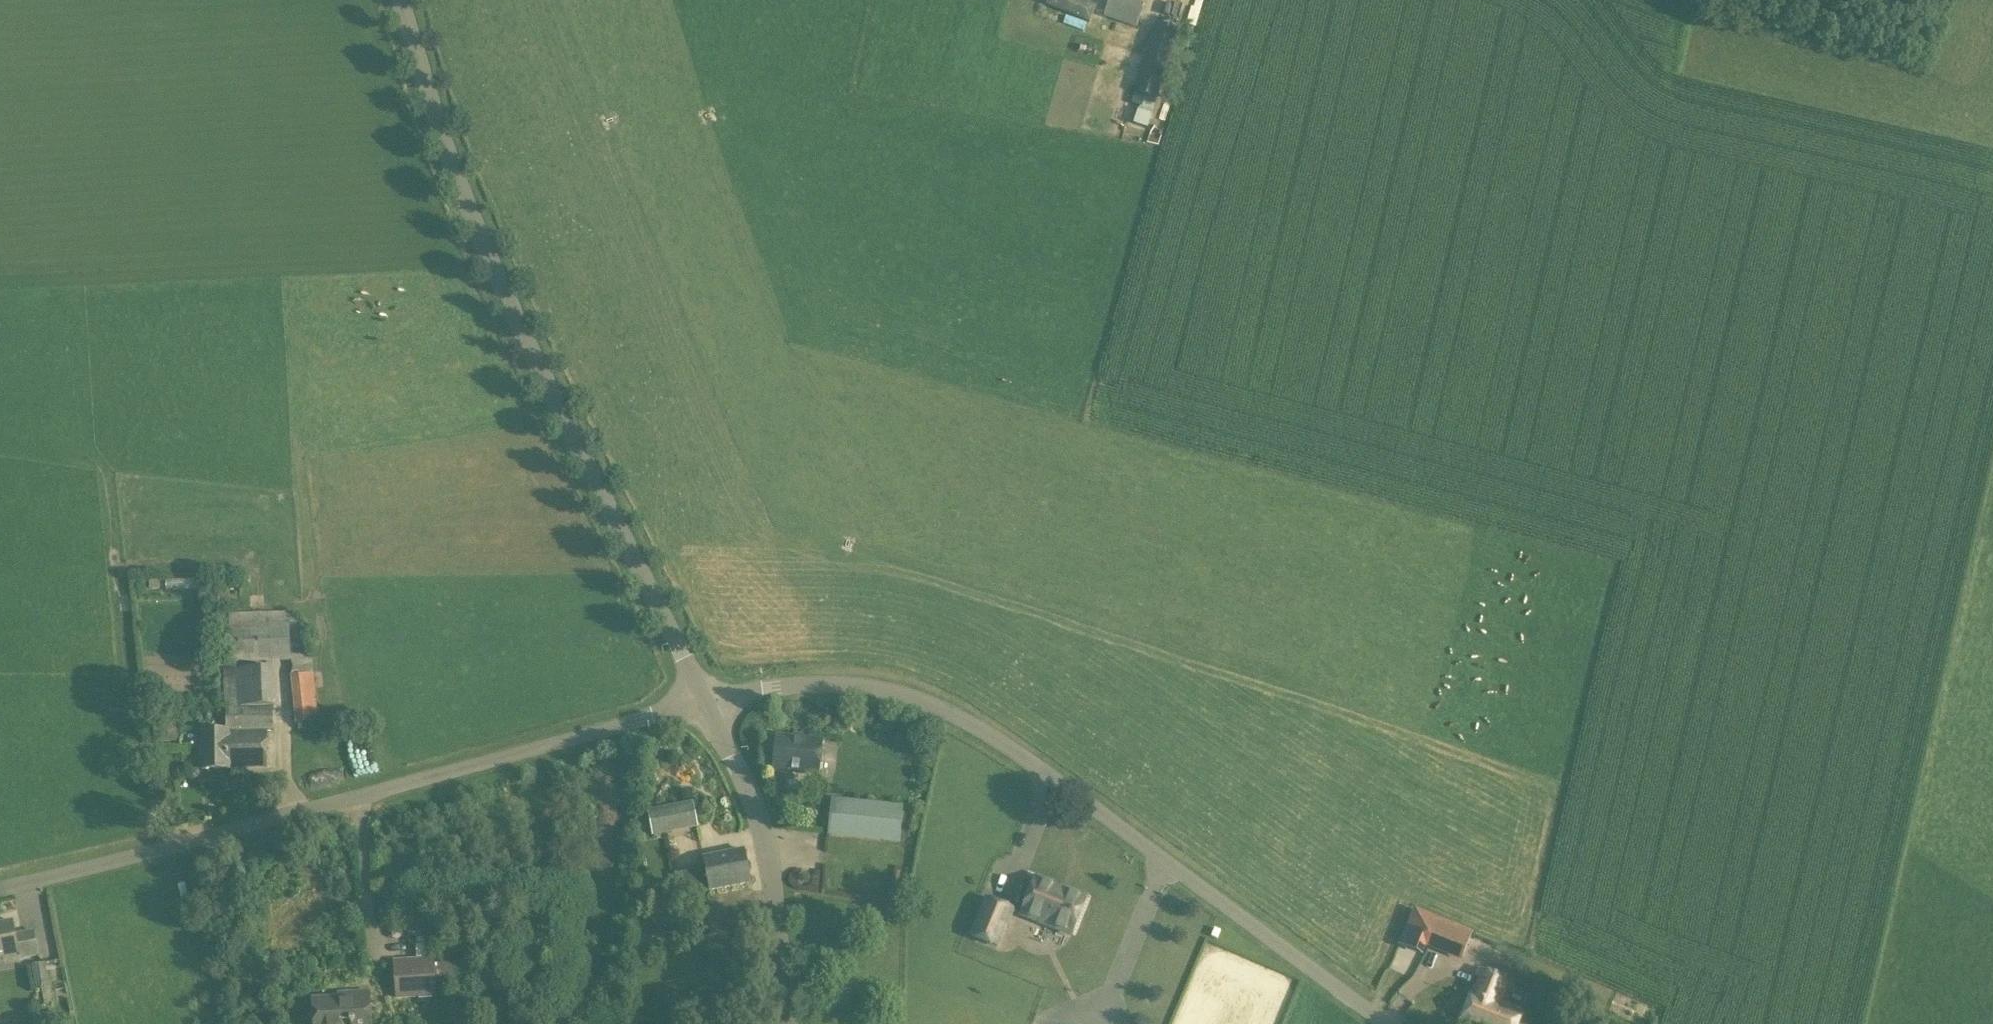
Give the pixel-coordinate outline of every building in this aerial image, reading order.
[(1047,6),(1089,23),(1096,7),(1080,0),(1050,0),(1047,6)] [(1140,27),(1148,0),(1147,0),(1110,0),(1105,17),(1140,27)] [(1156,22),(1134,102),(1143,105),(1138,123),(1151,127),(1179,28),(1156,22)] [(294,666),(290,677),(295,724),(318,721),(311,657),(307,654),(306,629),(290,613),(228,614),(230,663),(294,660),(294,666)] [(225,669),(226,709),(226,732),(202,732),(203,771),(231,770),(268,770),(268,733),(275,733),(273,708),(272,667),(225,669)] [(156,742),(181,742),(181,714),(155,715),(156,742)] [(819,777),(822,741),(777,736),(773,772),(819,777)] [(831,799),(827,836),(899,842),(902,806),(831,799)] [(693,802),(647,811),(651,836),(698,828),(693,802)] [(681,897),(710,892),(750,884),(744,851),(705,859),(706,869),(677,874),(681,897)] [(1036,878),(1021,914),(1071,935),(1086,898),(1036,878)] [(986,899),(971,936),(997,946),(1012,909),(986,899)] [(1461,960),(1472,933),(1434,918),(1423,945),(1461,960)] [(3,960),(4,964),(39,957),(34,930),(16,933),(15,923),(0,925),(0,960),(3,960)] [(34,986),(51,982),(46,961),(30,964),(34,986)] [(464,985),(465,962),(440,961),(439,985),(464,985)] [(435,962),(395,964),(397,1000),(437,997),(435,962)] [(1458,1023),(1517,1023),(1523,1009),(1503,1001),(1511,981),(1480,968),(1458,1023)] [(371,993),(338,994),(339,999),(313,1000),(314,1023),(372,1023),(371,993)]
